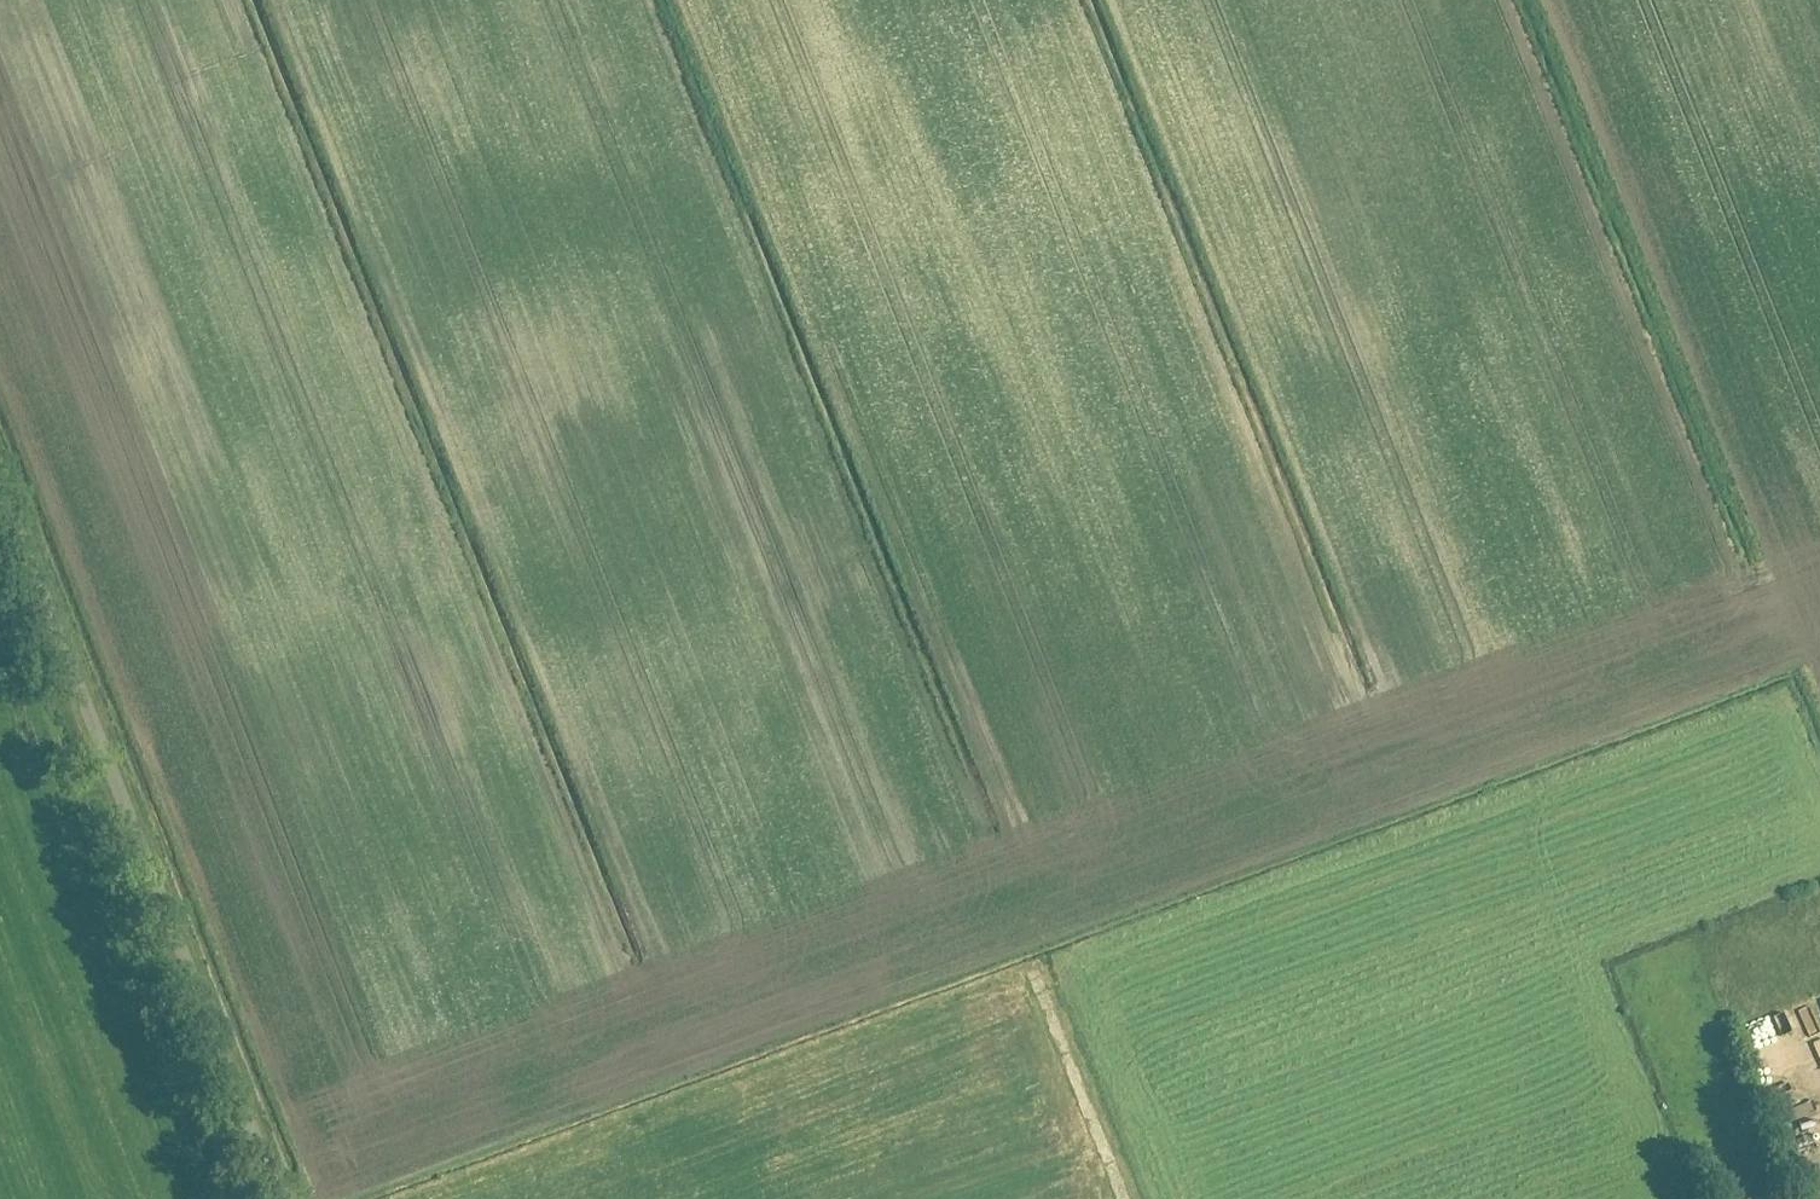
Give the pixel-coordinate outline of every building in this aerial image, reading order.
[(1786,1198),(1819,1198),(1819,1187),(1786,1198)]
